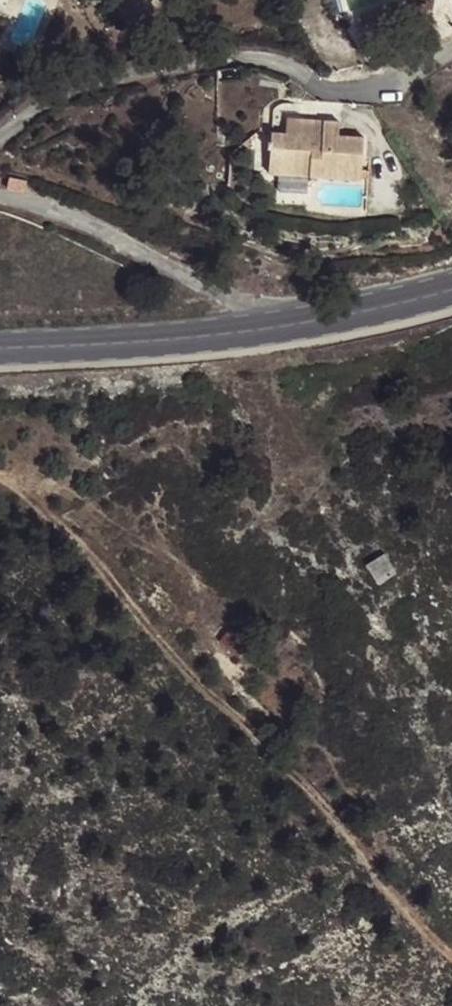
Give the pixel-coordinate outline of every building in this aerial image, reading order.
[(428,3),(415,1),(412,17),(424,20),(428,3)] [(280,155),(279,173),(361,178),(362,169),(363,136),(338,134),(339,121),(286,116),(285,131),(272,130),(270,155),(280,155)] [(280,155),(270,155),(269,172),(279,173),(280,155)] [(368,560),(378,583),(399,574),(389,551),(368,560)]
